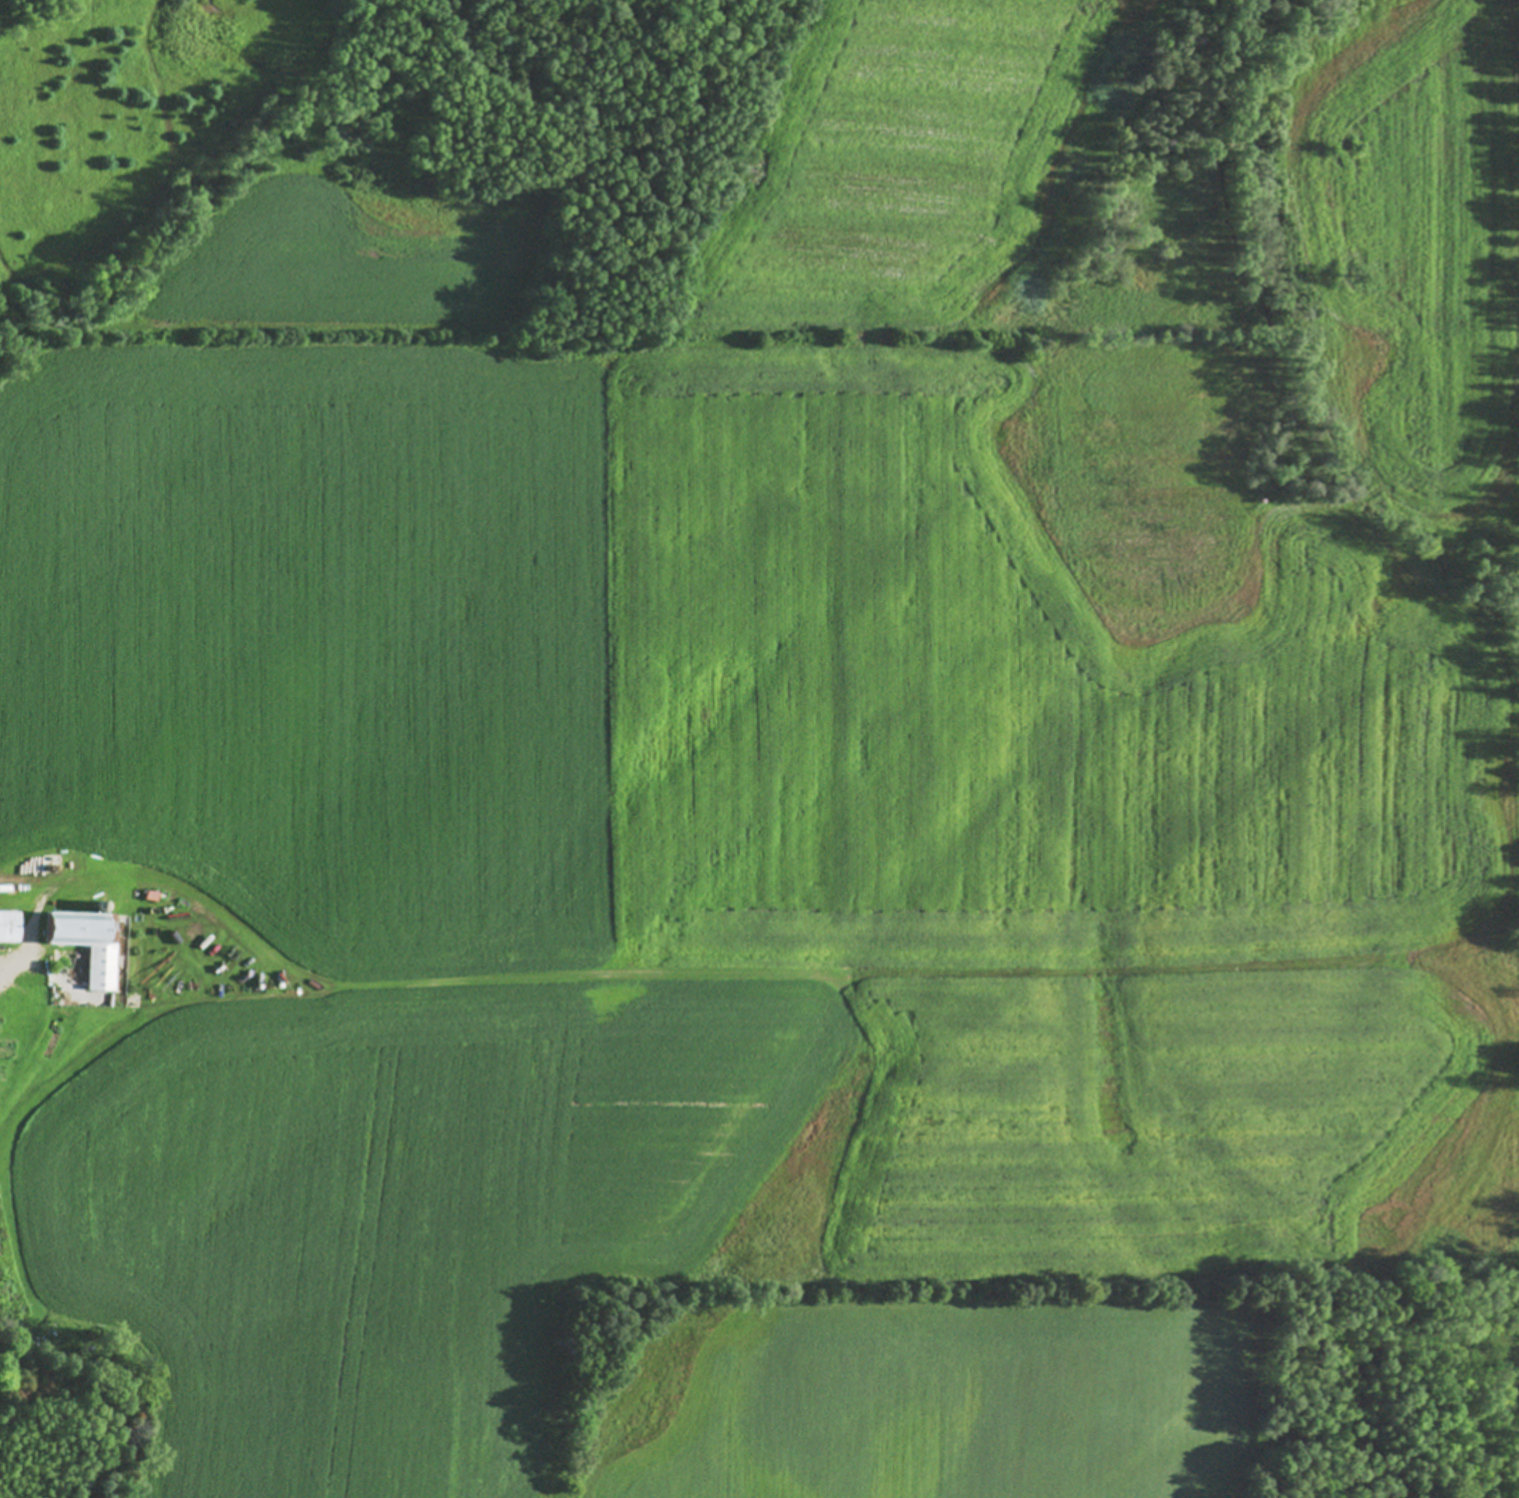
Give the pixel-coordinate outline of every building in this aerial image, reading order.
[(0,912),(0,943),(19,943),(20,912),(0,912)] [(116,991),(118,944),(112,944),(113,913),(46,912),(45,943),(90,944),(89,990),(116,991)]
